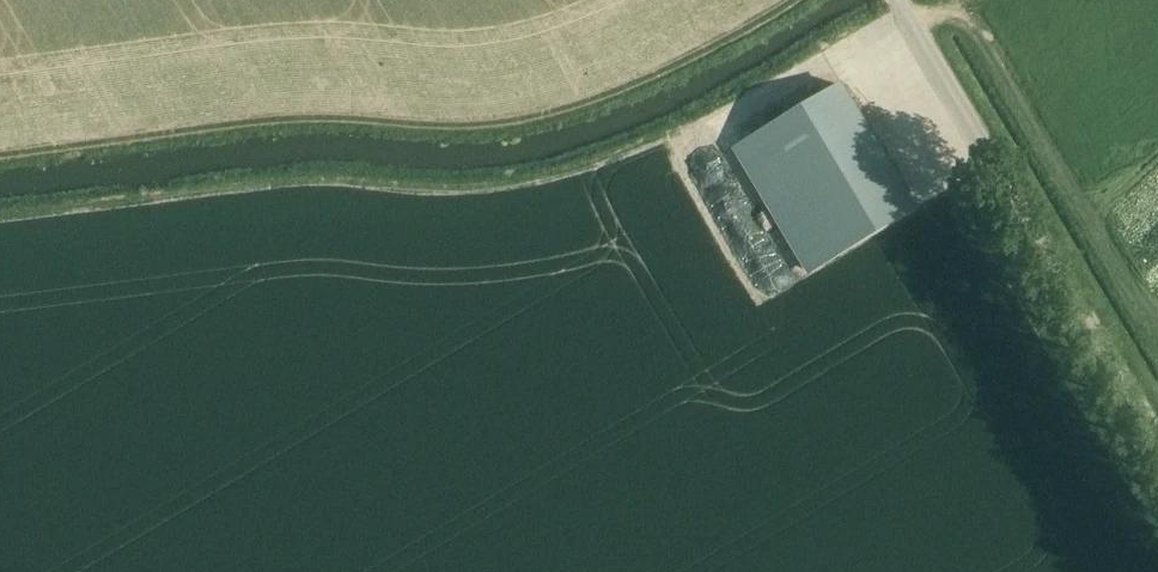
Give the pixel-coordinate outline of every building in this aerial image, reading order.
[(815,270),(896,222),(915,211),(840,86),(822,97),(740,143),(815,270)]
